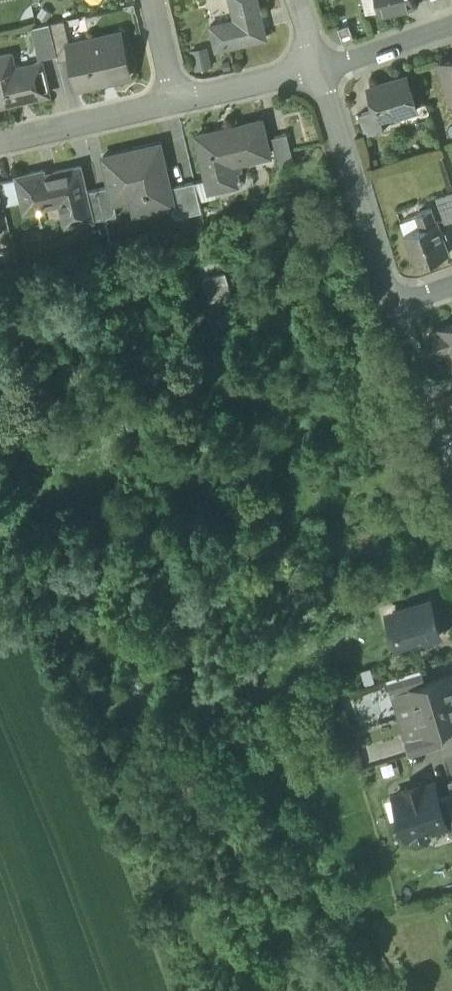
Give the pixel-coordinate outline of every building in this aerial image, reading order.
[(236,26),(212,31),(216,52),(266,40),(257,0),(230,0),(236,26)] [(367,13),(380,10),(377,0),(364,0),(367,13)] [(380,10),(380,11),(414,3),(414,0),(377,0),(380,10)] [(65,20),(51,23),(58,54),(59,57),(71,54),(69,45),(71,45),(65,20)] [(51,23),(34,27),(41,58),(58,54),(51,23)] [(349,26),(338,30),(343,42),(354,38),(349,26)] [(71,45),(69,45),(71,54),(79,88),(132,76),(122,33),(71,45)] [(195,48),(195,69),(212,69),(212,48),(195,48)] [(0,57),(0,107),(50,95),(42,62),(11,70),(7,55),(0,57)] [(440,64),(451,102),(451,61),(440,64)] [(406,78),(368,89),(375,110),(377,120),(380,119),(396,114),(397,117),(416,112),(406,78)] [(375,110),(358,115),(364,138),(383,133),(380,119),(377,120),(375,110)] [(262,122),(197,137),(210,193),(230,188),(226,167),(270,157),(262,122)] [(287,135),(272,139),(279,172),(293,162),(287,135)] [(162,145),(104,158),(111,187),(115,205),(135,200),(134,195),(149,192),(153,212),(174,207),(176,207),(172,189),(162,145)] [(81,167),(45,175),(44,172),(17,178),(17,180),(23,203),(25,214),(61,206),(66,229),(94,222),(87,192),(81,167)] [(0,184),(0,191),(4,208),(23,203),(17,180),(0,184)] [(195,184),(172,189),(176,207),(174,207),(177,220),(202,214),(195,184)] [(111,187),(98,190),(105,220),(118,217),(115,205),(111,187)] [(105,220),(98,190),(87,192),(94,222),(105,220)] [(437,198),(444,223),(451,220),(451,193),(437,198)] [(430,210),(416,215),(421,229),(436,224),(430,210)] [(421,229),(405,235),(416,267),(448,256),(436,223),(436,224),(421,229)] [(227,277),(205,284),(211,305),(234,297),(227,277)] [(439,331),(447,353),(451,364),(451,326),(439,331)] [(439,332),(429,336),(427,342),(431,353),(437,356),(447,353),(439,332)] [(440,636),(430,602),(395,612),(405,647),(440,636)] [(421,669),(387,679),(391,695),(409,690),(409,689),(425,684),(421,669)] [(409,689),(409,690),(416,712),(451,701),(451,676),(425,684),(409,689)] [(416,712),(422,734),(422,735),(439,730),(451,726),(451,701),(416,712)] [(422,734),(404,739),(409,756),(444,745),(439,730),(422,735),(422,734)] [(422,787),(421,783),(405,787),(407,792),(394,796),(407,838),(410,837),(412,843),(417,845),(428,842),(431,837),(429,831),(446,826),(448,826),(439,799),(435,784),(422,787)] [(439,799),(448,826),(446,826),(448,834),(451,833),(451,795),(439,799)]
